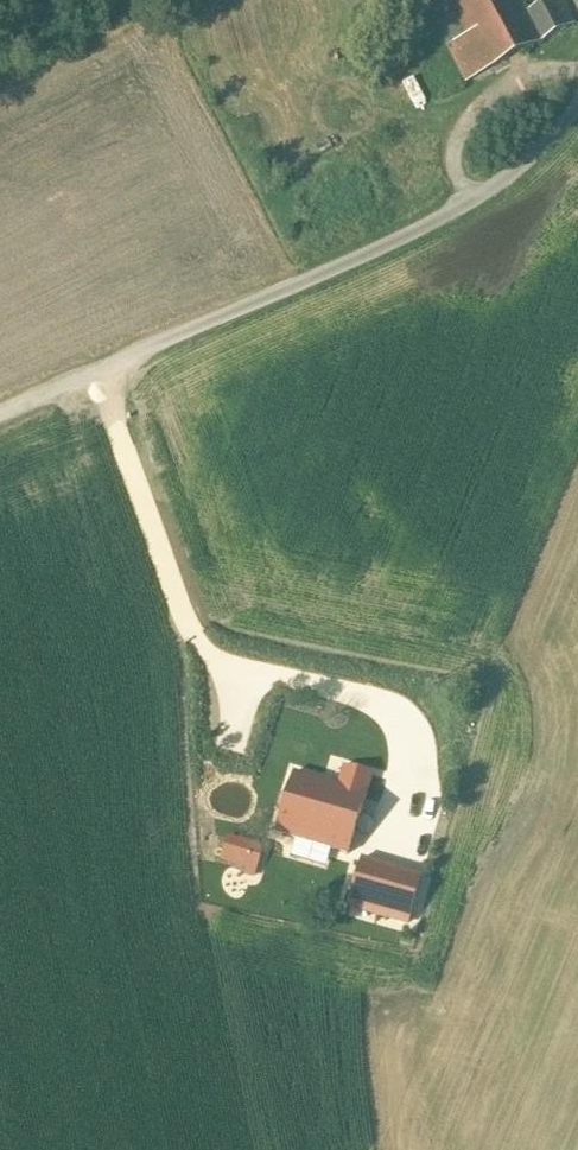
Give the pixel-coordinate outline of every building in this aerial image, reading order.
[(461,19),(468,33),(448,44),(467,79),(542,39),(527,11),(521,0),(496,0),(461,19)] [(461,19),(496,0),(450,0),(461,19)] [(527,11),(542,39),(574,22),(562,0),(547,0),(527,11)] [(412,758),(403,756),(401,770),(410,771),(412,758)] [(372,775),(328,762),(322,781),(296,773),(291,788),(280,785),(272,812),(283,815),(278,831),(347,851),(372,775)] [(263,848),(228,837),(222,856),(247,863),(245,871),(255,874),(263,848)] [(422,877),(362,859),(349,905),(409,922),(422,877)]
